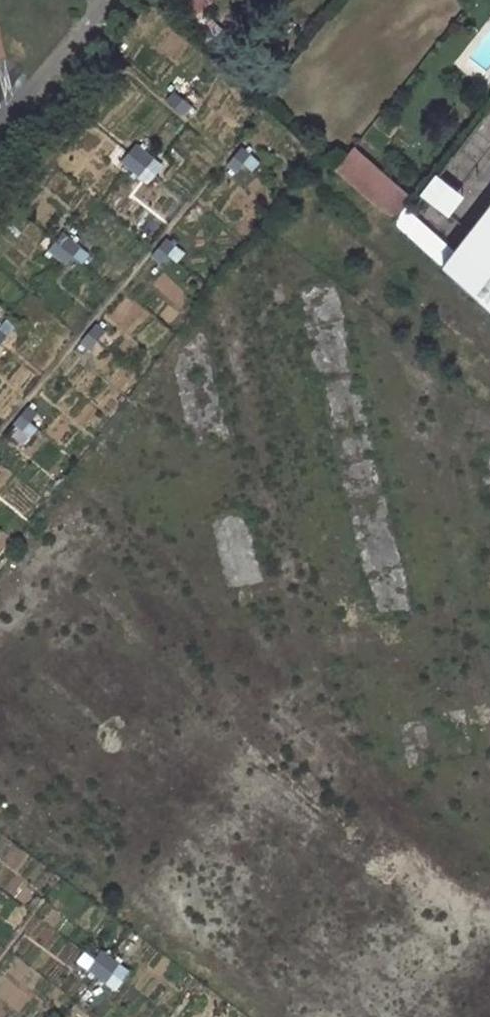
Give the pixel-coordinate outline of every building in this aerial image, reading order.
[(137,142),(121,162),(148,184),(165,164),(137,142)] [(393,215),(412,192),(354,147),(336,170),(393,215)] [(437,173),(424,196),(456,214),(469,191),(437,173)] [(394,223),(445,268),(456,254),(405,209),(394,223)] [(456,254),(445,268),(455,277),(489,309),(489,210),(456,254)] [(88,972),(118,989),(130,968),(100,951),(88,972)]
